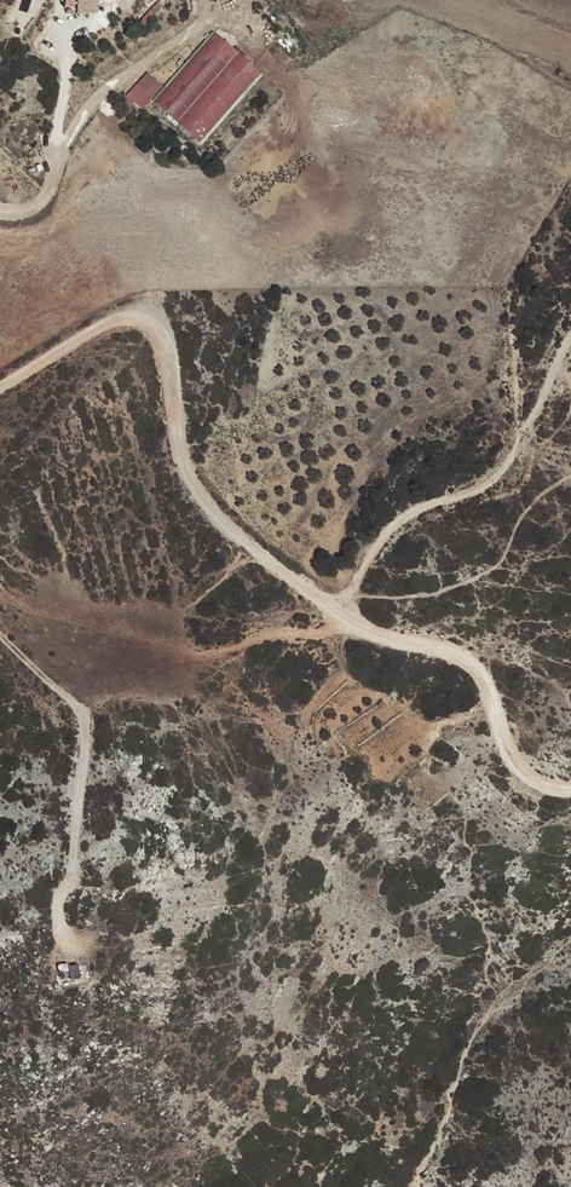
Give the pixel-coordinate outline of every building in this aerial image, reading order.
[(65,15),(98,16),(99,0),(65,0),(65,15)] [(210,31),(151,98),(206,147),(265,79),(210,31)] [(66,967),(67,970),(69,979),(73,978),(78,978),(76,965),(66,967)]
